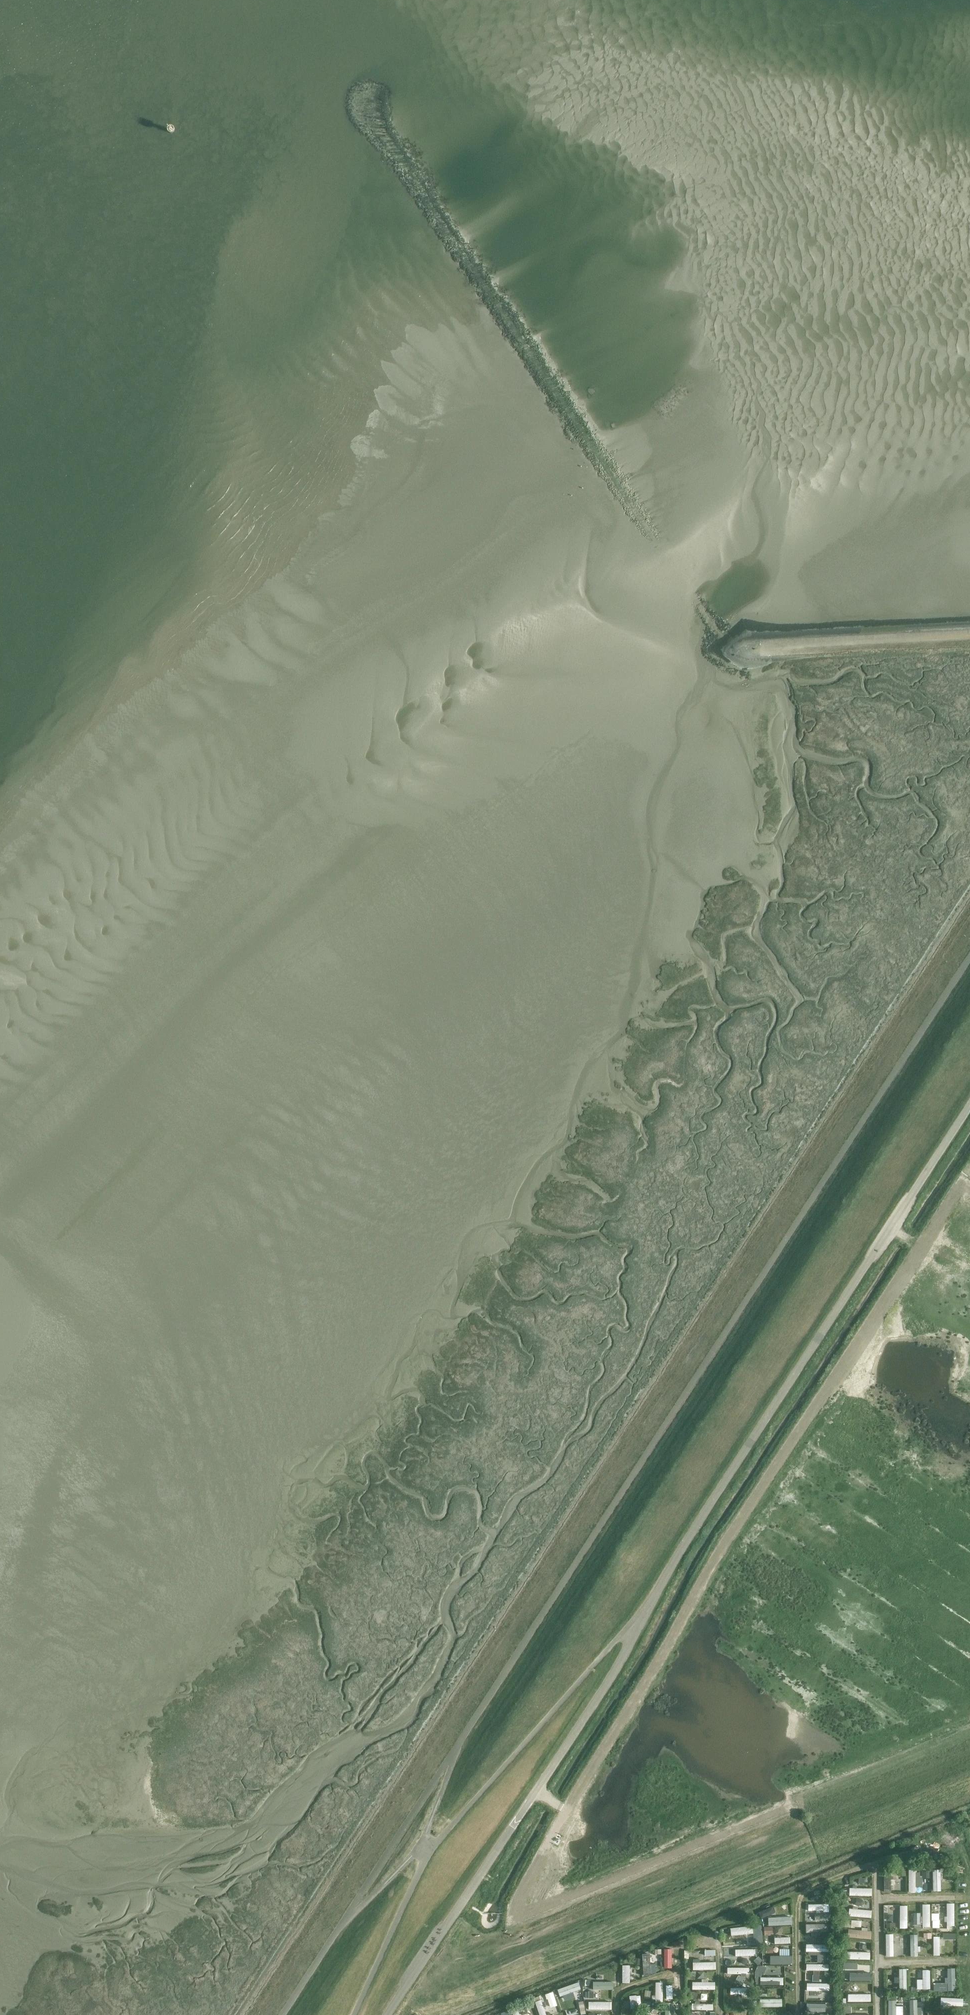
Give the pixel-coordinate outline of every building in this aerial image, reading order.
[(913,1884),(917,1884),(917,1869),(906,1869),(907,1890),(913,1890),(913,1884)] [(888,1885),(885,1884),(885,1876),(882,1876),(881,1887),(880,1887),(880,1894),(888,1895),(888,1885)] [(820,1903),(803,1902),(802,1911),(820,1912),(820,1903)] [(929,1913),(943,1913),(943,1903),(929,1903),(929,1913)] [(846,1916),(869,1916),(869,1908),(846,1907),(846,1916)] [(766,1910),(759,1912),(762,1918),(767,1916),(768,1914),(766,1910)] [(826,1931),(826,1922),(802,1922),(802,1935),(811,1935),(811,1931),(826,1931)] [(734,1933),(757,1931),(756,1924),(734,1926),(734,1933)] [(846,1936),(867,1937),(867,1930),(846,1929),(846,1936)] [(882,1954),(904,1955),(904,1942),(895,1941),(896,1936),(884,1935),(882,1954)] [(916,1936),(907,1936),(907,1954),(916,1954),(916,1936)] [(803,1951),(825,1951),(825,1943),(803,1942),(803,1951)] [(733,1947),(733,1955),(752,1955),(752,1947),(733,1947)] [(868,1958),(868,1950),(845,1949),(845,1957),(868,1958)] [(759,1958),(754,1962),(758,1966),(763,1961),(759,1958)] [(694,1968),(714,1968),(714,1960),(694,1960),(694,1968)] [(758,1966),(756,1971),(763,1975),(766,1968),(762,1966),(758,1966)] [(928,1981),(929,1968),(920,1967),(920,1981),(928,1981)] [(733,1980),(739,1982),(742,1976),(736,1974),(733,1980)] [(781,1983),(781,1976),(761,1975),(760,1982),(781,1983)] [(747,1978),(744,1983),(749,1987),(752,1982),(747,1978)] [(565,1995),(577,1991),(575,1984),(563,1988),(565,1995)] [(553,1992),(545,1995),(547,2000),(548,1999),(551,2007),(557,2005),(553,1992)] [(846,2000),(869,2000),(869,1992),(846,1992),(846,2000)] [(629,1993),(629,2005),(638,2005),(638,1993),(629,1993)] [(928,2004),(935,2003),(934,1996),(927,1997),(928,2004)] [(545,2014),(539,1998),(533,2000),(538,2014),(545,2014)] [(610,2008),(610,1999),(590,1999),(590,2008),(610,2008)] [(662,2014),(671,2014),(671,2002),(663,2001),(662,2014)] [(806,2002),(807,2009),(821,2009),(821,2001),(806,2002)] [(908,2010),(919,2009),(919,2001),(907,2002),(908,2010)] [(899,2004),(888,2003),(887,2014),(899,2014),(899,2004)] [(578,2013),(576,2006),(566,2008),(568,2014),(578,2013)]
